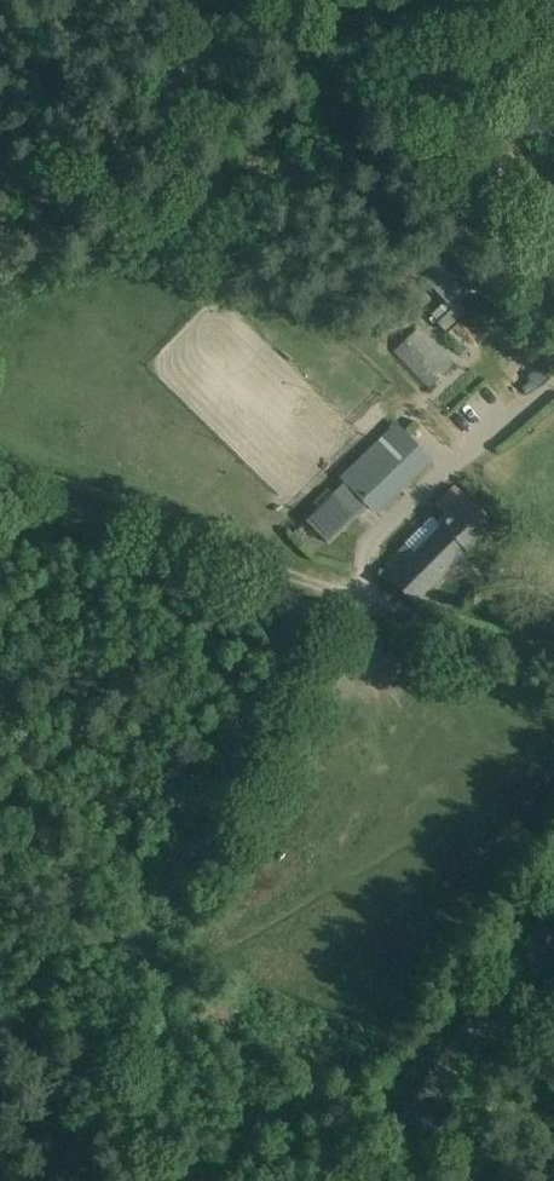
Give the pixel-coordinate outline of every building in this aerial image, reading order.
[(450,307),(464,294),(434,262),(420,275),(450,307)] [(458,343),(468,355),(494,334),(473,308),(446,330),(457,344),(458,343)] [(453,364),(418,328),(393,352),(428,388),(453,364)] [(341,365),(343,347),(326,345),(323,362),(341,365)] [(499,369),(518,389),(536,372),(517,352),(499,369)] [(376,511),(430,458),(406,434),(352,486),(376,511)] [(364,507),(343,485),(335,493),(356,515),(364,507)] [(390,578),(415,603),(494,525),(464,493),(437,520),(442,526),(390,578)] [(334,495),(307,522),(330,545),(357,517),(334,495)] [(299,528),(291,536),(299,543),(306,536),(299,528)]
